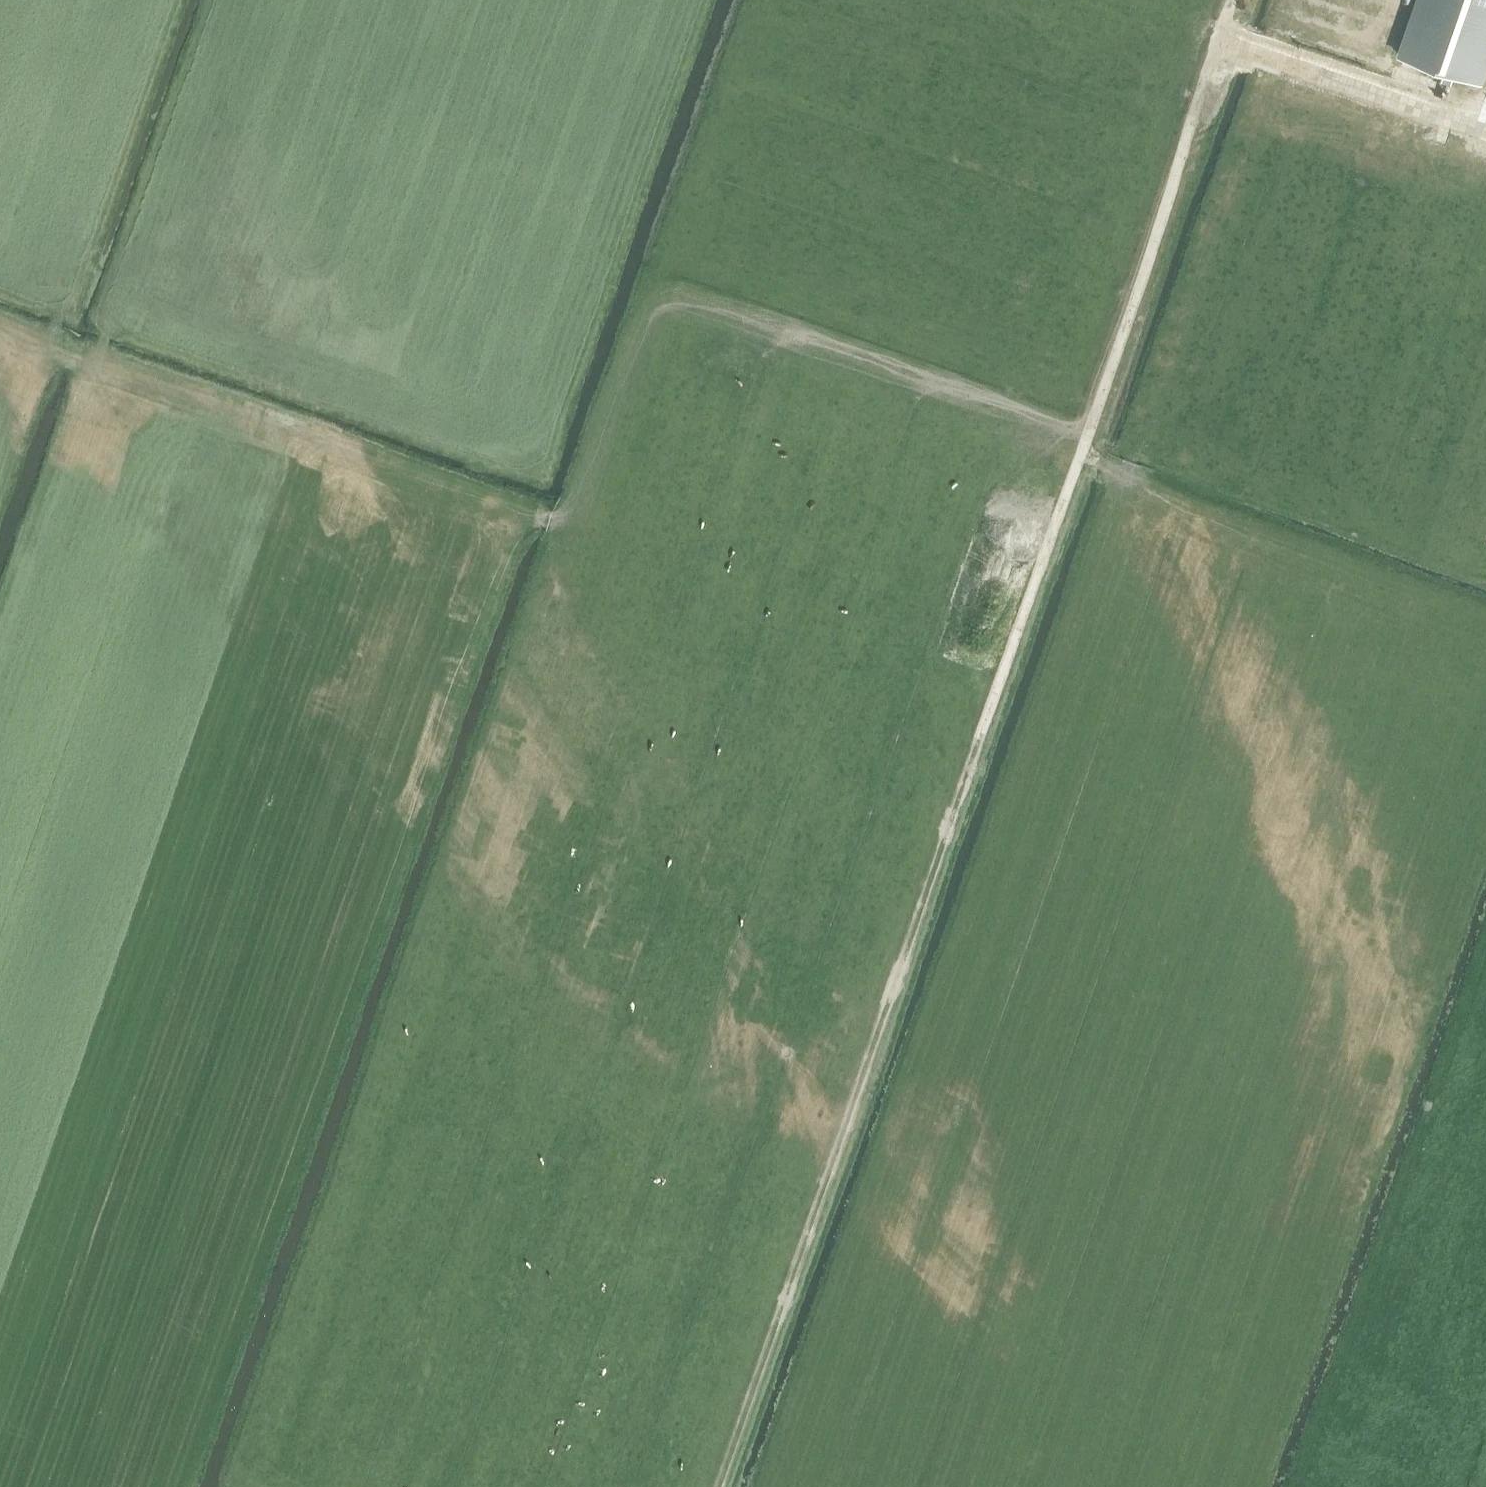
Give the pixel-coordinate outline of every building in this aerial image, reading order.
[(1402,57),(1481,84),(1485,70),(1485,0),(1422,0),(1402,57)]
